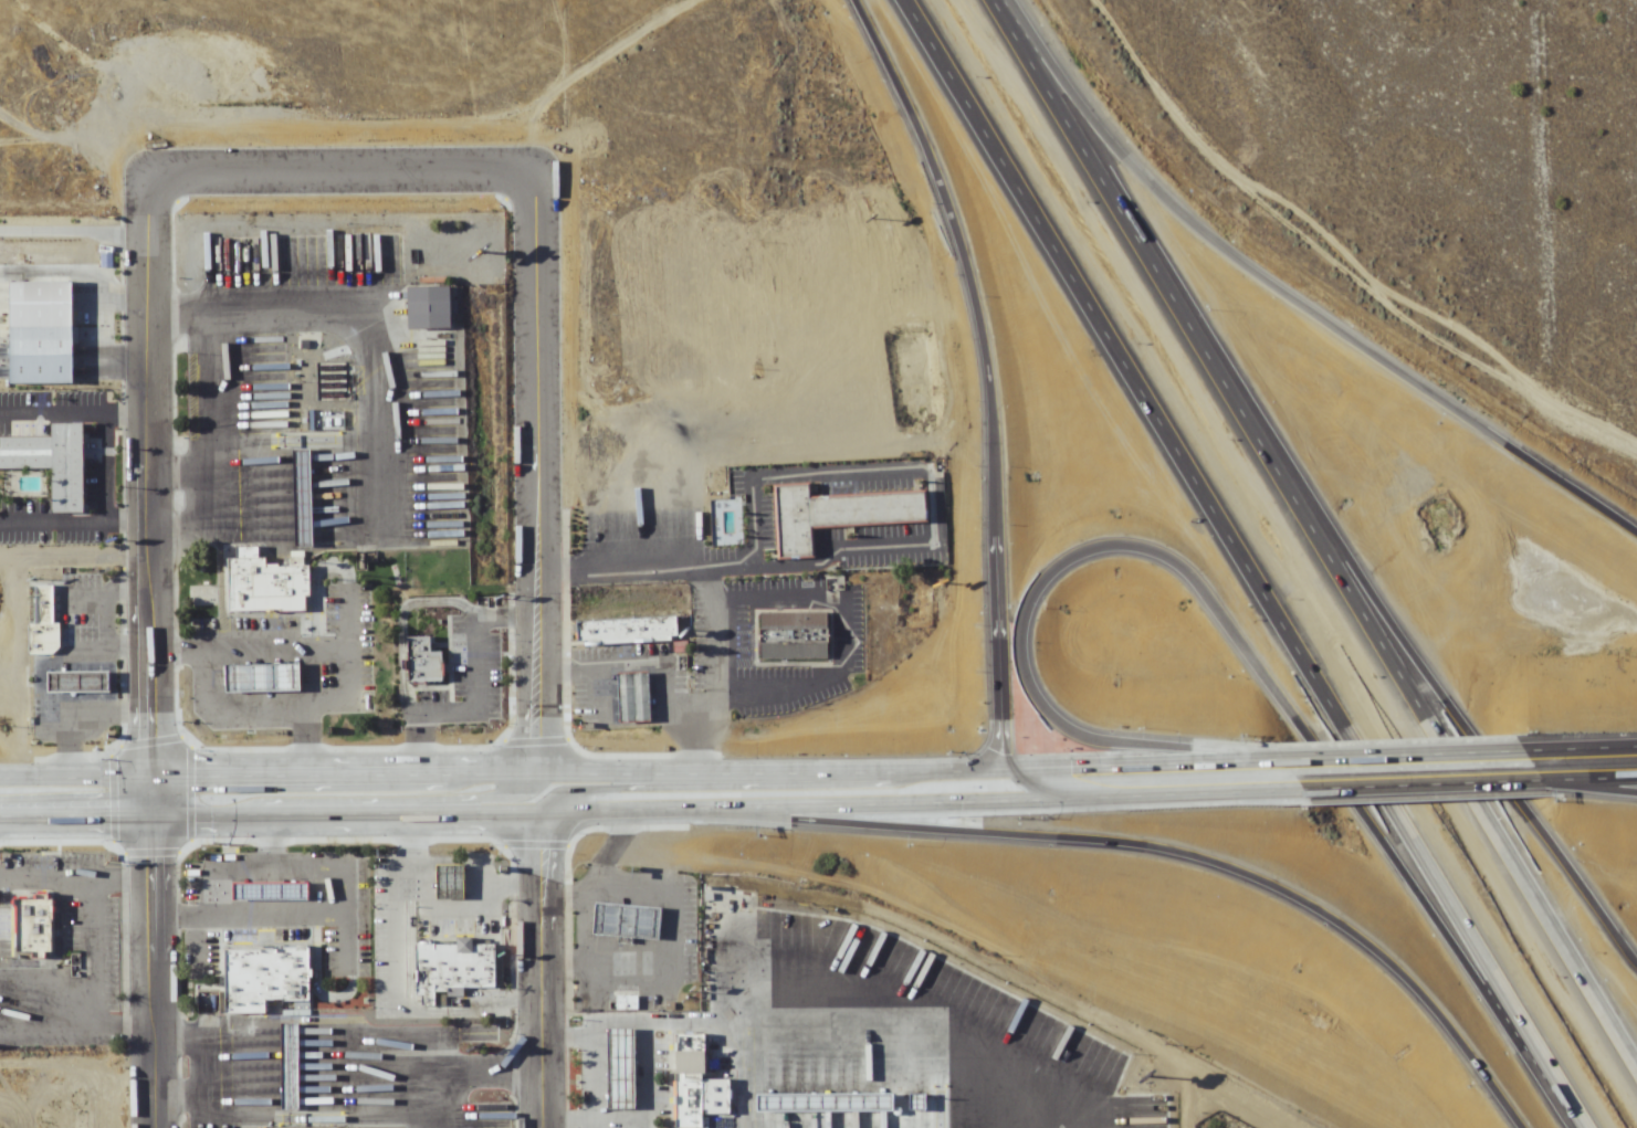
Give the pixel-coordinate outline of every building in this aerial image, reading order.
[(8,386),(71,386),(71,328),(8,328),(8,386)] [(59,468),(0,468),(0,436),(61,436),(60,422),(91,422),(92,510),(61,510),(59,468)] [(292,549),(314,549),(312,450),(290,449),(292,549)] [(930,489),(816,497),(815,483),(778,485),(783,558),(820,556),(819,529),(932,523),(930,489)] [(232,613),(231,560),(313,559),(314,613),(232,613)] [(30,595),(64,597),(63,664),(29,663),(30,595)] [(763,614),(831,614),(831,663),(763,663),(763,614)] [(576,623),(675,616),(676,640),(577,647),(576,623)] [(408,621),(447,621),(447,686),(408,686),(408,621)] [(225,667),(281,667),(281,693),(225,693),(225,667)] [(616,676),(651,673),(654,719),(620,721),(616,676)] [(49,683),(112,683),(112,705),(49,704),(49,683)] [(436,868),(463,868),(463,897),(436,897),(436,868)] [(239,879),(315,881),(315,899),(239,898),(239,879)] [(22,893),(43,893),(43,887),(59,886),(59,950),(51,950),(51,957),(40,957),(39,950),(24,950),(24,903),(22,903),(22,893)] [(599,934),(601,902),(627,903),(641,904),(670,906),(668,939),(639,937),(625,936),(599,934)] [(419,943),(419,988),(445,988),(496,988),(496,947),(474,947),(474,940),(460,940),(460,946),(442,946),(442,943),(419,943)] [(228,1006),(228,946),(317,946),(317,1006),(228,1006)] [(619,998),(646,997),(647,1014),(619,1015),(619,998)] [(818,1095),(799,1110),(723,1016),(742,1002),(818,1095)] [(671,1003),(680,1003),(680,1013),(671,1013),(671,1003)] [(656,1020),(621,1019),(621,1050),(655,1050),(656,1020)] [(286,1024),(305,1024),(306,1106),(287,1107),(286,1024)] [(613,1029),(639,1029),(640,1108),(616,1108),(613,1029)] [(679,1072),(679,1033),(712,1033),(713,1072),(679,1072)] [(674,1073),(679,1072),(713,1072),(714,1127),(675,1127),(674,1073)]
